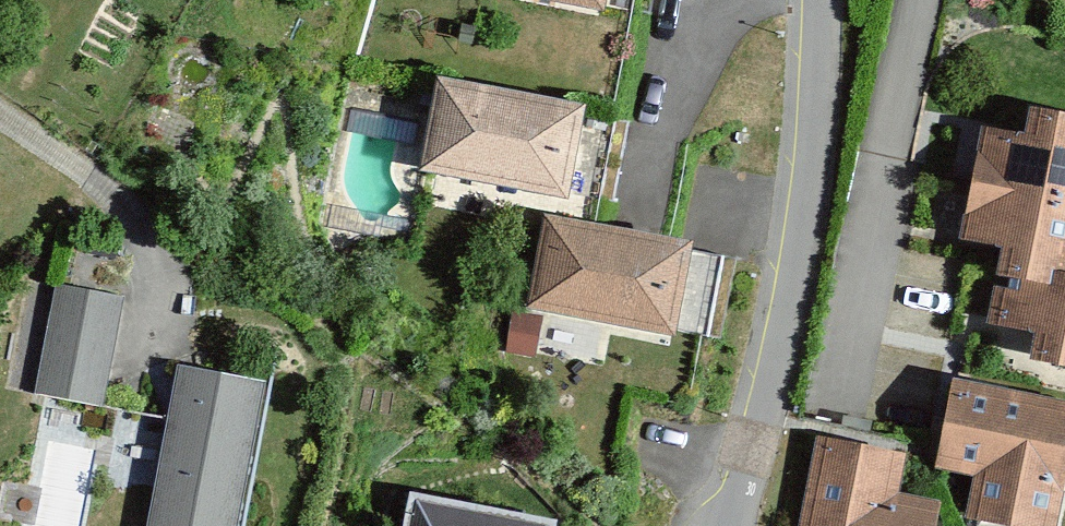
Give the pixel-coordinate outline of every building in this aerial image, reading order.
[(594,16),(597,0),(505,0),(594,16)] [(581,108),(436,80),(418,175),(562,203),(581,108)] [(976,138),(957,250),(999,257),(987,332),(1025,339),(1019,375),(1064,383),(1064,121),(1021,113),(1015,145),(976,138)] [(685,248),(539,220),(521,312),(667,340),(685,248)] [(119,299),(57,287),(35,400),(97,412),(119,299)] [(171,363),(143,525),(240,525),(266,380),(171,363)] [(957,390),(942,478),(971,483),(964,525),(1056,525),(1064,474),(1064,409),(957,390)] [(812,446),(799,525),(931,525),(934,510),(894,503),(901,462),(812,446)] [(397,501),(392,525),(530,525),(397,501)]
